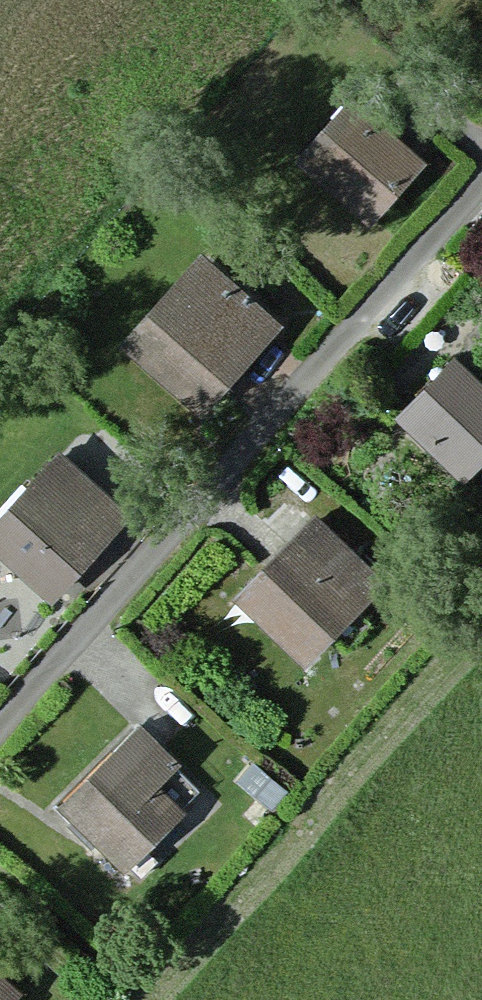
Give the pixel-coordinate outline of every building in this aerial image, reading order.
[(424,152),(352,93),(302,154),(374,213),(424,152)] [(279,320),(198,250),(127,332),(208,402),(279,320)] [(407,414),(466,466),(481,448),(481,375),(459,355),(407,414)] [(59,446),(0,516),(0,539),(58,588),(128,505),(59,446)] [(383,584),(314,522),(243,600),(313,662),(383,584)] [(200,792),(138,729),(63,803),(125,865),(200,792)] [(255,763),(239,781),(268,807),(284,790),(255,763)] [(0,980),(0,999),(15,999),(19,996),(0,980)]
